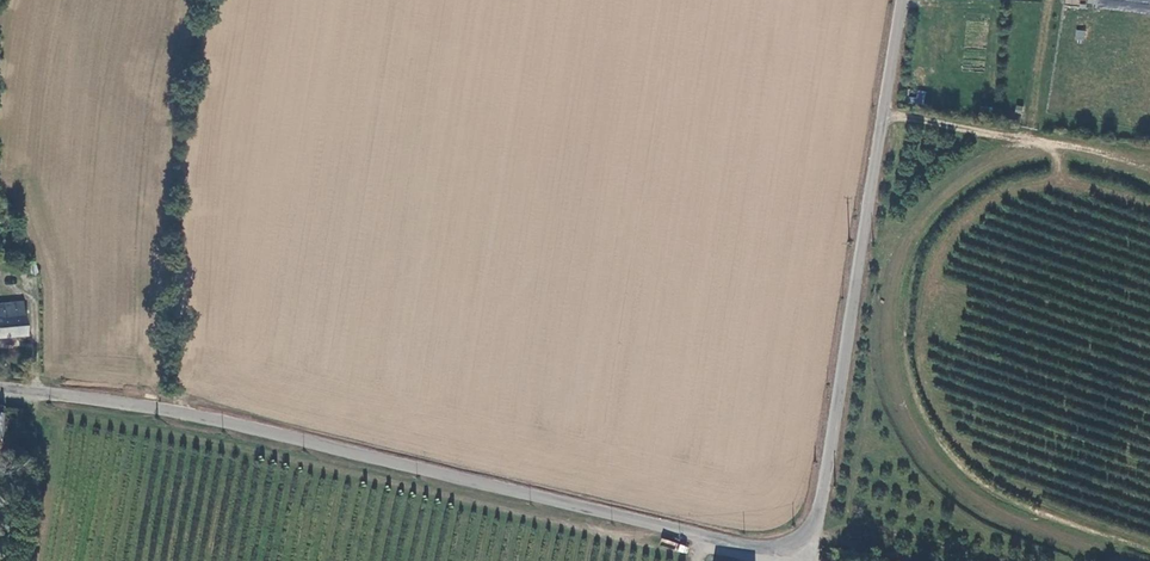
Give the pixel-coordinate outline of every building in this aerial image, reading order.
[(1098,5),(1129,9),(1130,0),(1099,0),(1098,5)] [(1084,41),(1086,31),(1076,29),(1074,39),(1084,41)] [(26,332),(24,303),(0,306),(0,335),(26,332)]
